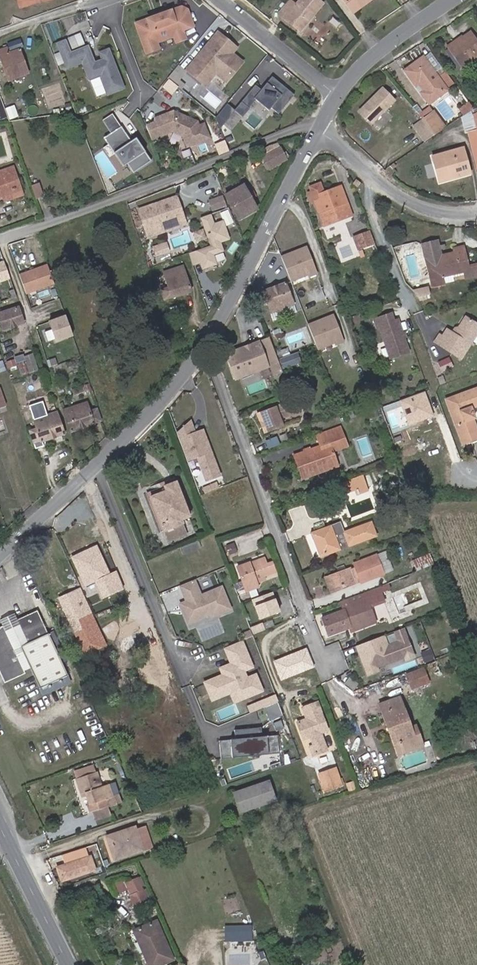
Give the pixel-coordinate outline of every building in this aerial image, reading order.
[(278,14),(280,15),(279,15),(286,21),(286,20),(288,18),(294,23),(292,25),(300,31),(322,4),(318,0),(300,0),(296,5),(290,0),(278,14)] [(352,10),(364,2),(365,4),(370,0),(344,0),(352,10)] [(353,12),(365,4),(364,2),(352,10),(353,12)] [(152,18),(135,24),(146,53),(157,49),(155,42),(173,36),(175,42),(184,39),(181,30),(192,26),(186,10),(180,7),(157,16),(157,18),(153,20),(152,18)] [(471,31),(447,48),(454,58),(462,69),(476,58),(476,40),(471,31)] [(217,32),(186,70),(202,83),(216,65),(230,77),(242,62),(231,53),(226,48),(230,42),(217,32)] [(106,96),(125,89),(109,50),(100,53),(102,59),(96,62),(93,56),(89,54),(86,46),(70,53),(65,41),(56,45),(66,70),(81,64),(89,83),(99,78),(106,96)] [(230,42),(226,48),(231,53),(236,47),(230,42)] [(7,76),(13,74),(15,78),(28,73),(19,49),(9,53),(7,47),(0,49),(0,57),(7,76)] [(447,90),(423,57),(404,71),(416,86),(419,83),(424,91),(421,93),(429,103),(447,90)] [(167,78),(180,89),(184,84),(178,79),(184,71),(177,65),(167,78)] [(216,65),(202,83),(205,85),(215,73),(226,81),(230,77),(216,65)] [(227,103),(215,118),(220,128),(234,110),(242,117),(249,108),(255,99),(268,110),(271,107),(278,114),(294,94),(272,76),(261,89),(255,85),(234,109),(227,103)] [(371,123),(394,101),(388,95),(382,89),(359,111),(365,117),(371,123)] [(471,110),(473,109),(468,102),(458,109),(463,116),(471,110)] [(424,120),(434,134),(444,126),(430,107),(419,115),(423,119),(424,120)] [(471,110),(463,116),(461,117),(464,132),(468,131),(476,167),(476,134),(476,130),(472,114),(471,110)] [(146,126),(151,140),(173,131),(183,136),(187,147),(209,138),(204,124),(199,126),(197,121),(173,111),(154,119),(155,122),(146,126)] [(102,120),(111,133),(121,126),(113,113),(102,120)] [(434,134),(424,120),(413,128),(424,142),(434,135),(434,134)] [(111,133),(103,138),(121,165),(126,162),(133,172),(151,160),(140,144),(135,147),(131,141),(121,126),(111,133)] [(140,144),(136,137),(131,141),(135,147),(140,144)] [(263,161),(268,170),(287,160),(286,158),(280,148),(278,144),(269,148),(269,147),(260,151),(265,160),(263,161)] [(113,154),(108,145),(103,148),(109,156),(113,154)] [(470,174),(466,161),(463,148),(432,157),(435,170),(439,182),(470,174)] [(14,170),(13,166),(0,171),(0,175),(14,170)] [(0,175),(0,199),(3,198),(2,196),(21,190),(14,170),(0,175)] [(361,183),(355,179),(352,184),(357,187),(361,183)] [(31,186),(36,198),(43,196),(39,183),(31,186)] [(323,193),(319,184),(310,188),(312,192),(309,193),(312,202),(314,201),(324,226),(352,215),(340,186),(323,193)] [(243,185),(225,195),(238,219),(256,209),(243,185)] [(3,198),(4,201),(23,194),(21,190),(2,196),(3,198)] [(223,196),(211,201),(214,210),(226,205),(223,196)] [(177,198),(138,211),(146,234),(185,221),(177,198)] [(229,211),(222,213),(227,225),(234,223),(229,211)] [(210,246),(196,250),(200,262),(202,268),(216,264),(213,254),(223,251),(220,242),(229,240),(224,221),(214,224),(211,215),(200,218),(210,246)] [(146,234),(148,238),(186,225),(185,221),(146,234)] [(195,234),(198,241),(205,239),(203,231),(195,234)] [(374,243),(370,231),(353,238),(358,249),(374,243)] [(167,245),(153,250),(155,256),(170,252),(167,245)] [(432,286),(443,284),(442,276),(452,274),(464,271),(468,270),(470,277),(476,276),(476,267),(468,269),(463,247),(453,249),(454,253),(443,255),(442,249),(438,249),(437,245),(423,248),(432,286)] [(306,247),(281,257),(291,283),(309,276),(309,277),(317,274),(306,247)] [(192,265),(200,262),(196,250),(189,253),(192,265)] [(6,261),(0,263),(0,281),(11,277),(6,261)] [(56,283),(48,262),(20,272),(27,293),(56,283)] [(160,286),(164,300),(172,298),(190,293),(190,292),(191,292),(183,266),(170,270),(173,278),(166,280),(168,288),(164,289),(163,286),(160,286)] [(170,270),(163,272),(166,280),(173,278),(170,270)] [(454,281),(452,274),(442,276),(443,284),(454,281)] [(293,305),(285,283),(278,286),(274,287),(270,288),(262,291),(263,292),(256,295),(260,307),(267,304),(271,313),(293,305)] [(430,293),(429,287),(413,291),(417,294),(417,296),(430,293)] [(290,306),(271,313),(273,320),(292,313),(290,306)] [(0,310),(0,320),(3,330),(23,323),(18,307),(2,312),(1,309),(0,310)] [(403,338),(397,320),(393,321),(391,314),(386,315),(373,320),(376,328),(379,327),(390,358),(399,355),(408,352),(403,338)] [(74,334),(67,315),(50,321),(57,340),(74,334)] [(333,315),(308,325),(319,351),(336,344),(336,346),(344,342),(333,315)] [(458,332),(457,330),(465,317),(463,315),(456,327),(453,328),(450,332),(456,335),(458,332)] [(476,350),(476,324),(465,317),(457,330),(458,332),(456,335),(450,332),(447,329),(442,336),(439,334),(434,342),(468,364),(476,350)] [(282,335),(280,328),(273,331),(275,338),(282,335)] [(281,371),(269,338),(261,341),(273,374),(281,371)] [(266,363),(258,342),(226,354),(233,376),(266,363)] [(288,344),(277,347),(280,357),(291,353),(288,344)] [(24,355),(28,371),(39,368),(35,352),(24,355)] [(301,363),(297,352),(279,359),(282,370),(301,363)] [(476,405),(476,388),(446,400),(462,444),(470,440),(476,438),(476,432),(472,418),(474,418),(470,408),(476,405)] [(375,399),(367,402),(372,416),(380,413),(375,399)] [(84,407),(71,412),(69,408),(63,410),(71,432),(101,422),(96,408),(89,410),(86,402),(83,403),(84,407)] [(279,418),(294,413),(290,402),(261,413),(268,431),(282,426),(279,418)] [(71,412),(84,407),(83,403),(69,408),(71,412)] [(29,430),(33,444),(64,434),(57,412),(33,420),(36,428),(29,430)] [(268,431),(261,413),(257,414),(264,433),(268,431)] [(220,478),(205,437),(196,441),(194,435),(189,422),(177,435),(187,462),(198,458),(207,483),(220,478)] [(337,466),(333,455),(332,451),(347,446),(344,438),(339,427),(317,436),(320,446),(305,452),(294,456),(298,467),(302,479),(337,466)] [(205,437),(202,432),(194,435),(196,441),(205,437)] [(367,490),(362,476),(351,480),(355,489),(357,494),(367,490)] [(355,489),(351,480),(341,484),(344,493),(355,489)] [(189,517),(176,482),(163,486),(165,491),(150,497),(163,531),(182,523),(181,520),(189,517)] [(314,532),(310,534),(319,557),(376,536),(370,522),(343,533),(339,523),(324,528),(322,522),(312,526),(314,532)] [(226,546),(229,555),(237,552),(234,543),(226,546)] [(109,575),(96,547),(72,558),(86,586),(87,585),(99,580),(109,575)] [(431,555),(414,562),(417,570),(434,562),(431,555)] [(350,568),(324,578),(330,592),(355,583),(354,578),(358,576),(360,582),(381,574),(375,557),(354,565),(355,570),(351,571),(350,568)] [(252,569),(266,564),(264,558),(249,563),(252,569)] [(263,576),(275,572),(273,565),(272,562),(266,564),(252,569),(249,563),(249,562),(237,567),(240,577),(246,592),(258,587),(256,583),(255,579),(263,576)] [(200,583),(203,591),(215,587),(212,579),(200,583)] [(102,586),(99,580),(87,585),(90,592),(98,589),(98,588),(102,586)] [(193,580),(180,586),(186,602),(180,604),(187,622),(210,613),(211,617),(230,609),(221,588),(200,596),(193,580)] [(110,594),(118,591),(113,581),(106,585),(102,586),(98,588),(98,589),(102,598),(110,594)] [(376,623),(371,609),(370,607),(384,602),(384,600),(381,592),(389,589),(388,584),(340,601),(343,610),(321,618),(324,627),(328,636),(349,628),(351,632),(376,623)] [(105,645),(79,589),(59,599),(85,654),(100,647),(105,645)] [(280,611),(272,592),(253,599),(260,619),(280,611)] [(48,633),(37,610),(17,619),(20,625),(4,632),(2,626),(0,627),(0,674),(4,683),(25,673),(24,671),(30,668),(39,689),(67,675),(48,633)] [(14,613),(0,620),(0,622),(2,626),(4,632),(20,625),(17,619),(14,613)] [(383,634),(355,645),(360,656),(363,655),(364,658),(361,660),(367,674),(378,670),(376,666),(393,660),(391,655),(402,651),(403,656),(405,659),(414,656),(402,627),(393,630),(397,640),(387,644),(383,634)] [(253,636),(252,634),(251,630),(241,634),(244,640),(253,636)] [(240,641),(224,648),(231,664),(220,669),(224,677),(218,680),(217,678),(205,683),(211,700),(222,695),(219,689),(227,686),(230,692),(237,689),(241,699),(261,691),(255,676),(246,679),(242,671),(246,669),(243,661),(248,659),(240,641)] [(281,679),(315,666),(308,646),(273,659),(281,679)] [(434,658),(430,649),(422,653),(425,662),(434,658)] [(403,656),(402,651),(391,655),(393,660),(403,656)] [(413,689),(430,683),(425,668),(408,674),(413,689)] [(358,683),(349,677),(345,683),(353,689),(358,683)] [(414,737),(399,698),(383,703),(386,711),(382,713),(390,733),(393,731),(401,753),(422,746),(418,736),(414,737)] [(264,707),(270,721),(283,716),(278,702),(264,707)] [(327,730),(324,722),(321,713),(317,702),(309,705),(302,708),(306,719),(297,723),(300,731),(304,739),(310,737),(313,746),(310,747),(313,755),(321,752),(326,750),(320,733),(327,730)] [(261,728),(235,730),(235,740),(219,741),(221,759),(280,754),(278,736),(262,737),(261,728)] [(401,753),(393,731),(390,733),(397,754),(401,753)] [(280,762),(270,765),(271,770),(281,767),(280,762)] [(94,773),(92,765),(74,770),(77,778),(94,773)] [(341,785),(335,768),(318,774),(324,791),(341,785)] [(111,796),(108,784),(101,787),(96,772),(94,773),(77,778),(76,779),(81,793),(85,792),(86,796),(90,805),(88,805),(90,812),(91,812),(105,807),(120,802),(117,794),(111,796)] [(218,780),(221,787),(226,785),(224,778),(218,780)] [(276,801),(268,780),(232,793),(239,813),(276,801)] [(91,812),(94,819),(108,814),(105,807),(91,812)] [(148,845),(143,831),(134,834),(133,830),(109,838),(116,856),(138,849),(138,848),(148,845)] [(61,881),(95,870),(90,856),(57,867),(61,881)] [(146,900),(137,878),(125,883),(131,896),(130,896),(134,905),(146,900)] [(156,921),(133,930),(148,964),(160,964),(173,959),(156,921)] [(266,959),(263,952),(257,954),(260,961),(266,959)]
